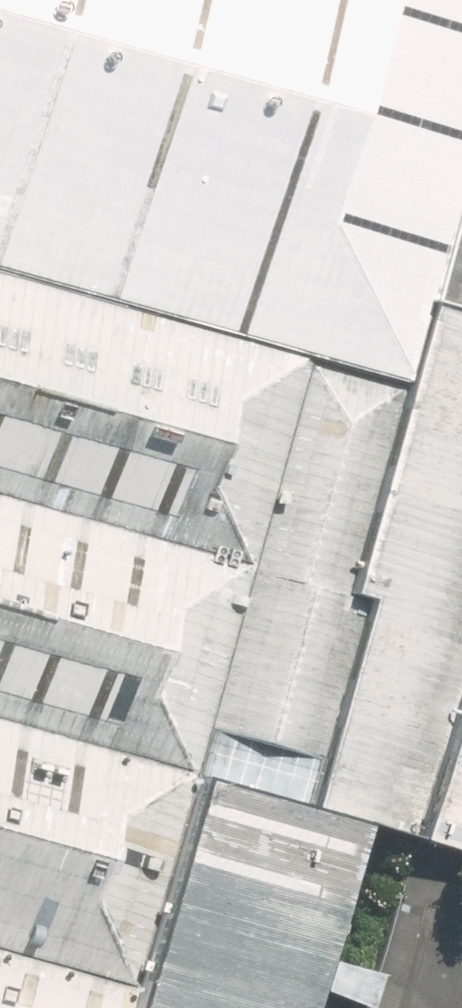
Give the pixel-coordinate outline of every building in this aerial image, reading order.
[(302,354),(393,379),(414,302),(461,132),(461,0),(0,0),(0,270),(302,354)] [(414,302),(461,315),(461,132),(414,302)] [(183,775),(302,354),(0,270),(0,724),(183,775)] [(354,822),(404,836),(461,629),(461,315),(414,302),(277,801),(354,822)] [(290,750),(393,379),(302,354),(200,726),(290,750)] [(403,840),(461,856),(461,629),(404,836),(403,840)] [(183,775),(0,724),(0,1007),(118,1007),(183,775)] [(183,775),(118,1007),(302,1007),(354,822),(183,775)]
